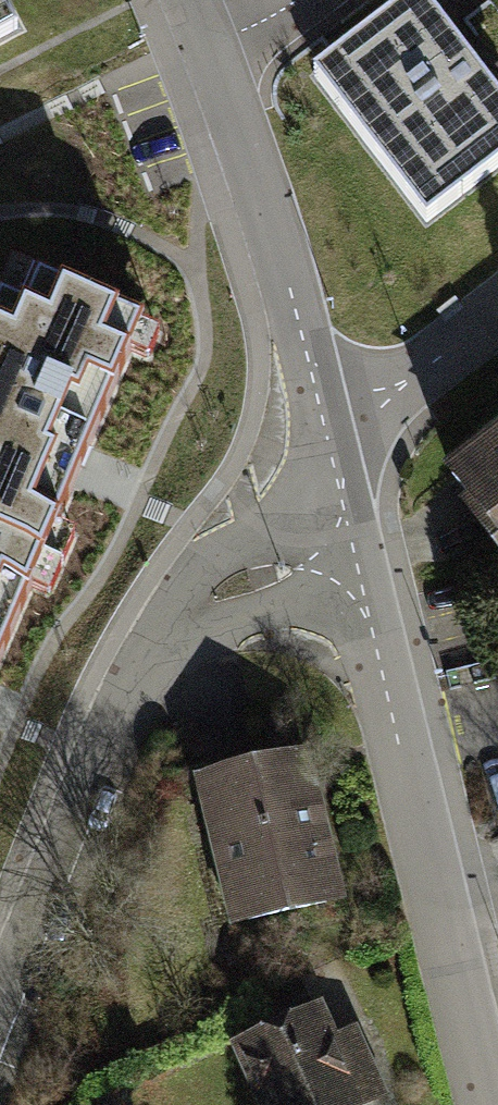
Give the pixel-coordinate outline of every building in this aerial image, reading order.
[(422,0),(412,0),(341,56),(368,91),(342,113),(429,224),(497,169),(497,157),(484,139),(497,128),(497,97),(422,0)] [(11,33),(0,12),(0,38),(11,33)] [(44,549),(140,321),(12,267),(0,297),(0,531),(44,549)] [(451,477),(497,539),(497,442),(451,477)] [(44,549),(0,531),(0,656),(44,549)] [(306,750),(204,772),(237,921),(338,898),(306,750)] [(246,1031),(232,1037),(262,1104),(366,1104),(392,1094),(360,1020),(332,1032),(318,1000),(246,1031)]
